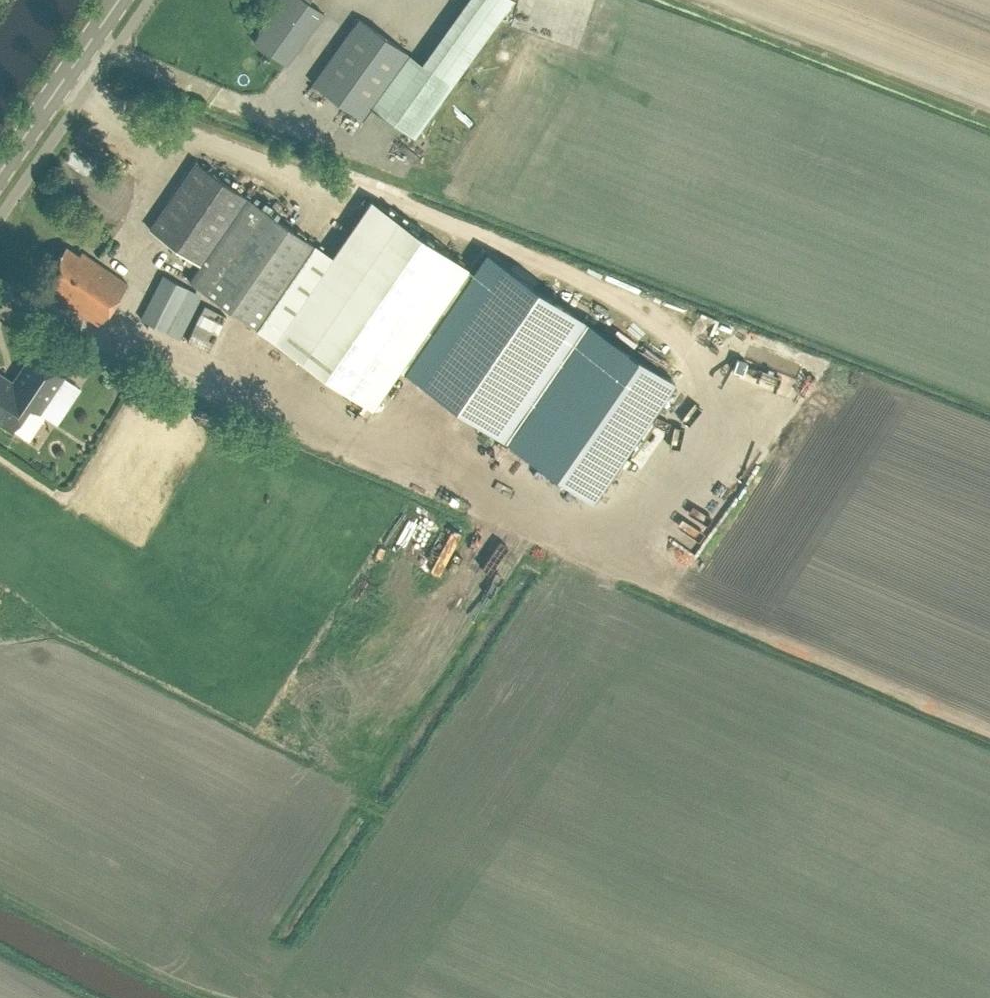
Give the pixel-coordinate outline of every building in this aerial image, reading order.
[(254,41),(287,64),(324,12),(309,1),(309,0),(283,0),(254,41)] [(360,17),(313,83),(361,118),(370,105),(415,137),(453,84),(424,63),(409,52),(360,17)] [(197,161),(152,227),(202,262),(190,280),(255,325),(313,242),(197,161)] [(333,256),(275,339),(372,406),(399,366),(589,497),(670,378),(486,251),(473,269),(469,266),(372,199),(333,256)] [(79,254),(66,245),(42,279),(58,290),(56,294),(100,324),(128,282),(82,250),(79,254)] [(161,273),(139,317),(166,331),(187,286),(161,273)] [(211,345),(223,311),(201,303),(189,337),(211,345)] [(61,374),(33,355),(13,384),(0,375),(0,419),(13,427),(29,404),(38,410),(61,374)]
